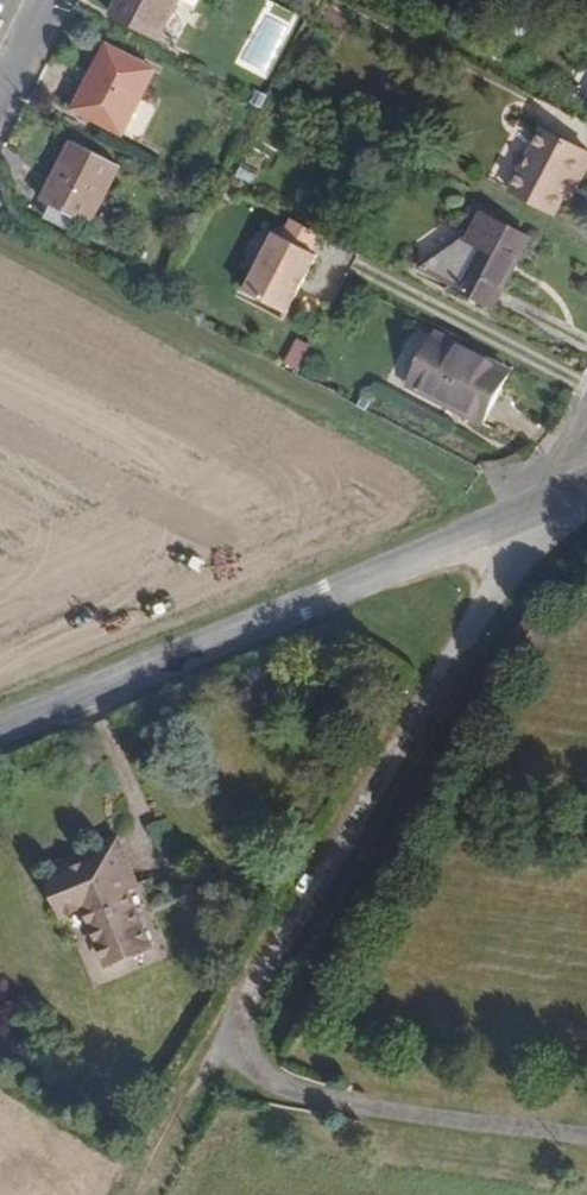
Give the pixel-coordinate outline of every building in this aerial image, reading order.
[(173,0),(115,0),(103,23),(149,46),(173,0)] [(265,25),(256,37),(279,54),(288,42),(265,25)] [(113,142),(145,79),(103,58),(71,120),(113,142)] [(575,62),(557,98),(586,112),(586,68),(575,62)] [(569,187),(584,159),(538,133),(506,193),(546,215),(563,183),(569,187)] [(80,237),(113,172),(70,150),(36,214),(42,217),(74,233),(80,237)] [(462,210),(472,216),(473,215),(484,220),(487,215),(466,203),(462,210)] [(485,304),(519,238),(473,215),(459,242),(447,236),(409,265),(485,304)] [(313,256),(272,235),(242,292),(283,313),(313,256)] [(477,424),(503,370),(431,334),(407,380),(439,396),(436,403),(477,424)] [(157,956),(133,896),(139,893),(120,847),(96,856),(100,865),(56,883),(73,922),(92,915),(116,972),(157,956)]
